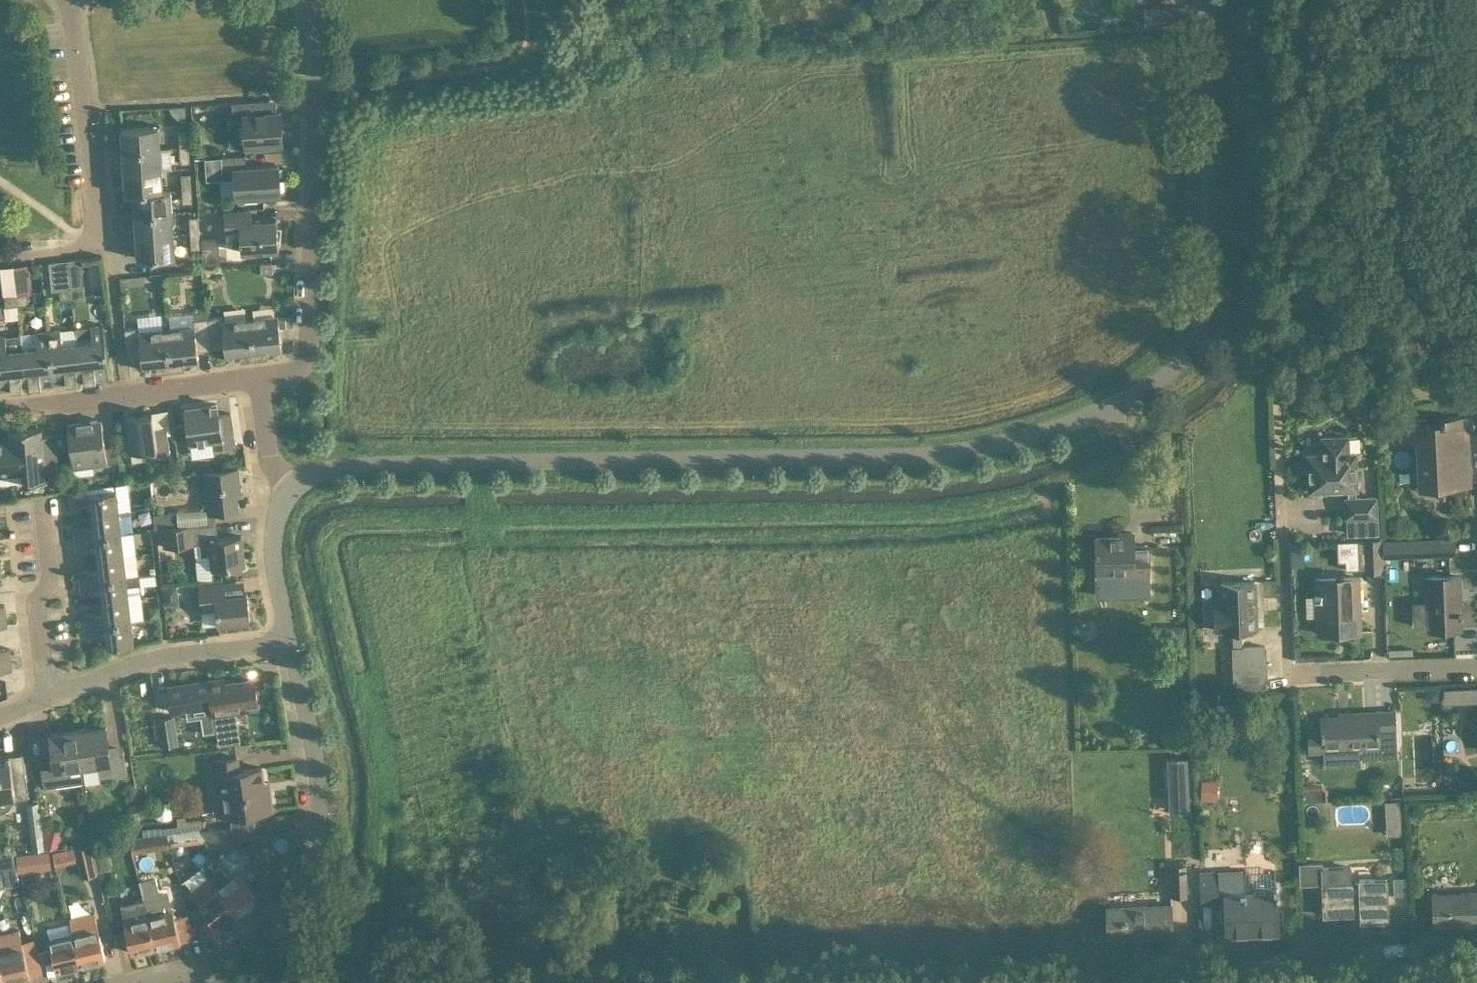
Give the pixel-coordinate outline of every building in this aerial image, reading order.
[(1143,7),(1143,10),(1137,10),(1137,19),(1143,19),(1143,23),(1185,23),(1185,7),(1143,7)] [(234,119),(228,119),(229,146),(246,145),(246,147),(269,145),(269,142),(283,141),(281,111),(271,111),(270,98),(233,101),(234,119)] [(161,147),(159,125),(122,127),(123,143),(125,143),(126,150),(161,147)] [(180,146),(189,146),(188,129),(179,130),(180,146)] [(206,143),(195,144),(196,156),(207,155),(206,143)] [(190,161),(189,146),(180,146),(181,162),(190,161)] [(161,147),(126,150),(126,156),(124,156),(125,172),(162,169),(162,168),(170,168),(169,160),(162,161),(161,147)] [(222,196),(237,195),(237,201),(266,198),(266,194),(281,193),(279,164),(259,166),(247,167),(246,154),(221,156),(223,178),(221,178),(222,196)] [(207,179),(221,178),(223,178),(221,156),(205,157),(207,179)] [(164,190),(164,189),(162,169),(125,172),(126,187),(128,186),(128,193),(134,193),(164,190)] [(183,189),(192,189),(191,172),(182,173),(183,189)] [(172,189),(164,189),(164,190),(134,193),(135,208),(137,207),(138,214),(173,211),(172,189)] [(193,201),(192,189),(183,189),(183,201),(193,201)] [(237,252),(247,251),(247,253),(267,252),(267,249),(279,249),(279,242),(281,243),(283,225),(278,225),(277,218),(253,220),(252,208),(215,209),(215,216),(225,216),(226,228),(235,228),(237,252)] [(175,233),(173,211),(138,214),(138,220),(136,220),(137,236),(175,233)] [(191,232),(200,231),(199,215),(190,216),(191,232)] [(201,247),(200,231),(191,232),(192,248),(201,247)] [(140,257),(160,256),(176,255),(175,233),(137,236),(138,251),(140,250),(140,257)] [(205,262),(220,261),(219,236),(204,236),(205,262)] [(83,286),(80,258),(69,259),(73,287),(71,287),(73,298),(85,297),(83,286)] [(49,261),(52,281),(53,290),(60,289),(61,299),(73,298),(71,287),(73,287),(69,259),(49,261)] [(273,261),(260,262),(261,273),(273,272),(273,261)] [(13,266),(18,304),(29,302),(28,292),(30,291),(27,264),(13,266)] [(6,305),(18,304),(13,266),(2,267),(6,305)] [(259,316),(251,317),(255,355),(283,352),(278,314),(259,316)] [(251,317),(224,321),(223,315),(209,317),(212,348),(225,346),(227,358),(255,355),(251,317)] [(167,328),(171,366),(200,363),(198,349),(212,348),(209,317),(194,319),(195,325),(167,328)] [(291,317),(279,318),(280,327),(292,326),(291,317)] [(93,340),(77,342),(81,380),(85,379),(85,380),(97,379),(97,378),(110,376),(104,324),(91,325),(93,340)] [(143,369),(171,366),(167,328),(140,331),(139,326),(125,328),(128,359),(142,357),(143,369)] [(76,327),(61,329),(48,330),(54,383),(67,381),(67,382),(78,381),(78,380),(81,380),(77,342),(76,327)] [(48,330),(21,333),(27,386),(30,385),(30,386),(42,385),(42,384),(54,383),(48,330)] [(6,335),(0,336),(0,388),(12,387),(12,388),(23,387),(23,386),(27,386),(21,333),(6,335)] [(1402,419),(1403,437),(1418,437),(1420,485),(1470,483),(1468,432),(1470,432),(1469,414),(1476,413),(1476,386),(1460,387),(1461,416),(1402,419)] [(189,427),(191,444),(212,440),(213,448),(236,445),(231,412),(219,414),(218,403),(186,407),(189,427)] [(127,415),(129,435),(131,451),(144,449),(146,458),(171,455),(167,425),(155,427),(153,412),(127,415)] [(68,423),(70,443),(74,468),(109,463),(108,461),(119,460),(118,444),(105,445),(102,419),(68,423)] [(24,471),(25,480),(24,480),(24,482),(48,480),(48,478),(47,478),(46,466),(59,465),(56,433),(43,434),(42,428),(43,428),(43,427),(8,430),(8,431),(9,431),(10,439),(0,440),(0,474),(24,471)] [(1346,515),(1366,514),(1379,514),(1378,495),(1357,495),(1357,491),(1360,491),(1358,451),(1351,451),(1350,435),(1322,436),(1322,453),(1308,454),(1309,490),(1332,489),(1332,490),(1333,490),(1333,486),(1340,486),(1341,490),(1342,490),(1342,489),(1348,489),(1348,497),(1346,497),(1346,515)] [(203,471),(208,511),(239,508),(236,486),(240,485),(239,468),(203,471)] [(92,502),(93,513),(120,510),(118,488),(71,494),(72,505),(92,502)] [(123,532),(120,510),(93,513),(95,524),(75,527),(76,537),(123,532)] [(154,512),(155,527),(179,524),(177,510),(154,512)] [(179,524),(155,527),(156,539),(164,538),(165,546),(195,543),(195,541),(200,540),(201,554),(211,553),(213,568),(245,565),(242,535),(216,537),(215,523),(193,525),(193,522),(190,523),(179,524)] [(97,546),(98,557),(125,554),(123,532),(76,537),(77,548),(97,546)] [(1097,536),(1097,570),(1124,570),(1124,579),(1149,579),(1148,544),(1133,544),(1133,532),(1131,532),(1131,536),(1097,536)] [(1425,538),(1426,554),(1455,553),(1454,537),(1425,538)] [(1360,538),(1338,539),(1338,563),(1361,562),(1360,538)] [(1384,572),(1382,538),(1364,538),(1365,572),(1384,572)] [(125,554),(98,557),(100,568),(80,570),(81,581),(139,574),(139,573),(136,553),(125,554)] [(103,601),(129,598),(128,584),(141,583),(140,573),(139,573),(139,574),(81,581),(82,591),(102,589),(103,601)] [(1428,600),(1412,600),(1413,625),(1429,624),(1429,628),(1461,627),(1461,613),(1463,613),(1463,609),(1461,609),(1459,575),(1428,576),(1428,600)] [(1318,614),(1318,632),(1360,631),(1359,576),(1317,577),(1317,579),(1321,579),(1322,591),(1315,591),(1315,595),(1322,595),(1322,614),(1318,614)] [(1267,689),(1267,678),(1266,645),(1243,646),(1242,628),(1257,627),(1256,608),(1258,608),(1258,607),(1256,607),(1256,600),(1258,600),(1257,599),(1256,599),(1256,580),(1221,581),(1221,598),(1215,598),(1215,618),(1216,630),(1233,629),(1235,690),(1267,689)] [(181,583),(164,585),(165,598),(167,598),(167,604),(179,602),(179,596),(182,596),(181,583)] [(248,592),(222,595),(221,583),(199,586),(201,610),(217,608),(218,623),(251,619),(248,592)] [(103,601),(104,611),(84,613),(86,625),(132,619),(129,598),(103,601)] [(161,616),(160,604),(149,605),(150,617),(161,616)] [(134,641),(132,621),(132,619),(86,625),(87,635),(107,633),(108,644),(134,641)] [(1187,653),(1185,625),(1178,626),(1174,631),(1171,633),(1161,634),(1162,645),(1172,645),(1173,654),(1187,653)] [(11,658),(10,647),(0,648),(0,659),(11,658)] [(0,659),(0,670),(12,668),(11,658),(0,659)] [(224,677),(210,679),(214,705),(212,705),(214,715),(246,709),(245,703),(258,701),(255,676),(224,681),(224,677)] [(169,685),(172,705),(173,711),(212,705),(214,705),(210,679),(169,685)] [(1462,701),(1476,700),(1476,685),(1461,686),(1462,701)] [(1427,694),(1433,700),(1439,700),(1439,688),(1427,688),(1427,694)] [(1309,752),(1323,751),(1324,762),(1361,761),(1361,748),(1381,747),(1380,732),(1396,731),(1395,709),(1377,710),(1377,714),(1322,717),(1323,730),(1322,731),(1309,731),(1309,752)] [(179,743),(175,715),(157,717),(161,746),(179,743)] [(106,725),(79,729),(84,766),(99,764),(101,778),(127,775),(124,748),(110,750),(106,725)] [(51,732),(53,752),(54,757),(40,759),(44,785),(86,780),(84,766),(79,729),(51,732)] [(26,772),(23,753),(0,756),(0,758),(0,761),(0,810),(3,810),(7,809),(9,807),(10,805),(12,803),(11,799),(16,798),(16,797),(29,795),(26,772)] [(202,826),(202,827),(235,823),(254,820),(253,812),(273,809),(270,791),(265,792),(262,766),(242,769),(239,754),(210,758),(213,785),(222,784),(226,815),(202,818),(202,826)] [(1188,756),(1167,757),(1170,812),(1190,811),(1188,756)] [(1201,799),(1217,800),(1218,780),(1202,779),(1201,799)] [(1386,814),(1401,813),(1400,799),(1385,800),(1386,814)] [(41,818),(38,802),(27,803),(29,820),(30,823),(41,821),(41,818)] [(141,828),(140,818),(132,819),(133,829),(141,828)] [(30,823),(33,850),(44,848),(41,821),(30,823)] [(202,827),(206,840),(208,849),(217,859),(240,839),(235,823),(202,827)] [(62,830),(49,826),(44,826),(46,841),(46,847),(47,848),(57,848),(62,830)] [(172,844),(183,843),(180,829),(168,830),(172,844)] [(93,841),(90,830),(77,833),(80,844),(91,841),(93,841)] [(132,852),(145,849),(142,836),(129,839),(132,852)] [(98,870),(94,851),(91,841),(80,844),(74,846),(81,874),(98,870)] [(94,851),(98,870),(111,867),(106,848),(94,851)] [(18,871),(52,867),(50,850),(16,853),(18,871)] [(20,882),(13,853),(13,852),(0,854),(0,871),(3,870),(5,885),(20,882)] [(722,854),(721,870),(734,870),(734,854),(722,854)] [(1186,863),(1173,864),(1174,896),(1187,896),(1186,863)] [(258,896),(246,880),(239,871),(232,877),(221,864),(214,869),(215,871),(216,870),(220,886),(239,911),(258,896)] [(1323,866),(1322,866),(1323,883),(1324,915),(1351,913),(1351,912),(1361,912),(1361,926),(1389,925),(1387,877),(1360,878),(1360,881),(1352,881),(1351,865),(1323,866)] [(216,870),(215,871),(192,889),(212,915),(202,922),(211,933),(239,911),(220,886),(216,870)] [(1225,898),(1226,912),(1227,932),(1279,930),(1277,889),(1246,890),(1245,870),(1201,871),(1201,899),(1225,898)] [(144,895),(150,915),(157,946),(193,937),(188,918),(187,913),(175,916),(173,910),(165,911),(156,875),(140,879),(144,895)] [(1393,876),(1393,893),(1407,893),(1407,876),(1393,876)] [(1433,893),(1434,924),(1476,922),(1476,892),(1433,893)] [(126,928),(114,931),(117,942),(129,939),(132,951),(157,946),(150,915),(144,895),(119,901),(124,919),(126,928)] [(1173,934),(1172,904),(1107,906),(1108,936),(1173,934)] [(95,911),(83,914),(71,917),(74,931),(81,963),(106,957),(98,924),(95,911)] [(5,981),(31,975),(20,929),(0,933),(0,958),(5,981)] [(81,963),(74,931),(50,937),(52,946),(39,949),(42,960),(54,957),(56,969),(81,963)]
